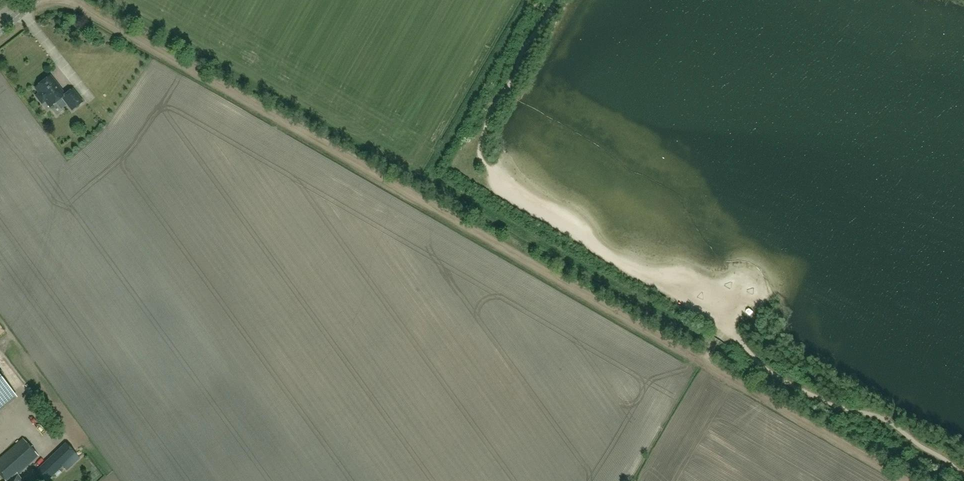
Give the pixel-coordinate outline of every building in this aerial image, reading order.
[(50,76),(35,88),(39,94),(36,96),(42,104),(45,101),(50,108),(62,98),(72,111),(83,103),(72,89),(65,95),(50,76)] [(0,376),(0,403),(13,392),(0,376)] [(4,480),(8,480),(16,474),(37,455),(22,438),(0,457),(0,476),(4,480)] [(75,454),(66,444),(36,472),(45,480),(46,480),(63,466),(66,469),(78,457),(75,454)]
